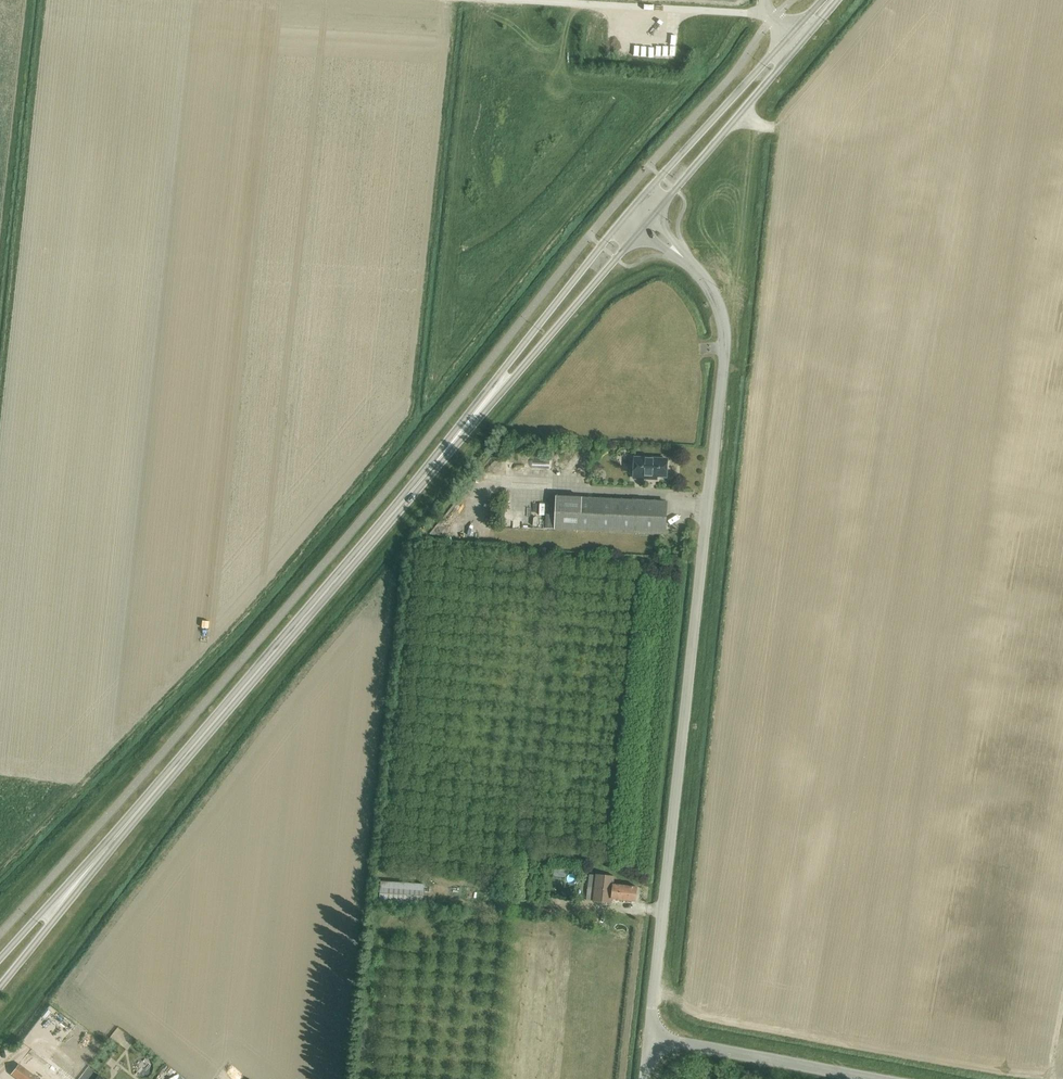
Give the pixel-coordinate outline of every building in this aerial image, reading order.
[(635,458),(634,476),(635,476),(635,479),(657,480),(657,477),(666,477),(667,460),(635,458)] [(545,529),(555,529),(664,534),(666,502),(557,497),(549,497),(548,515),(546,515),(545,529)] [(590,873),(588,890),(587,900),(593,901),(611,903),(612,899),(636,901),(638,887),(622,885),(622,886),(614,885),(615,876),(590,873)] [(423,908),(424,890),(425,884),(381,881),(379,905),(423,908)] [(18,1064),(11,1074),(17,1078),(38,1078),(18,1064)]
